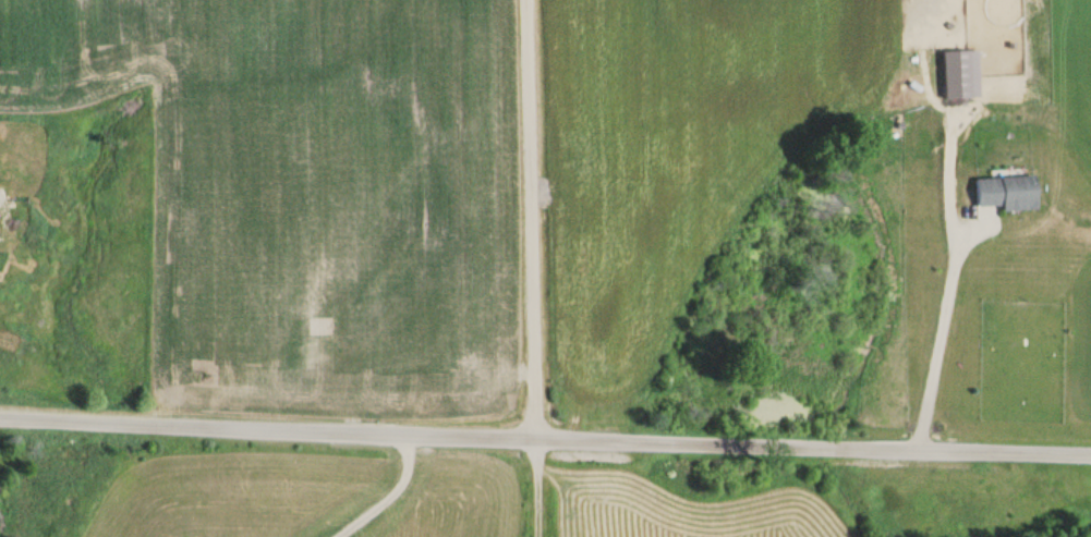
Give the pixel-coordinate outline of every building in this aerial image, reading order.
[(1040,208),(1040,178),(978,178),(978,209),(1040,208)]
